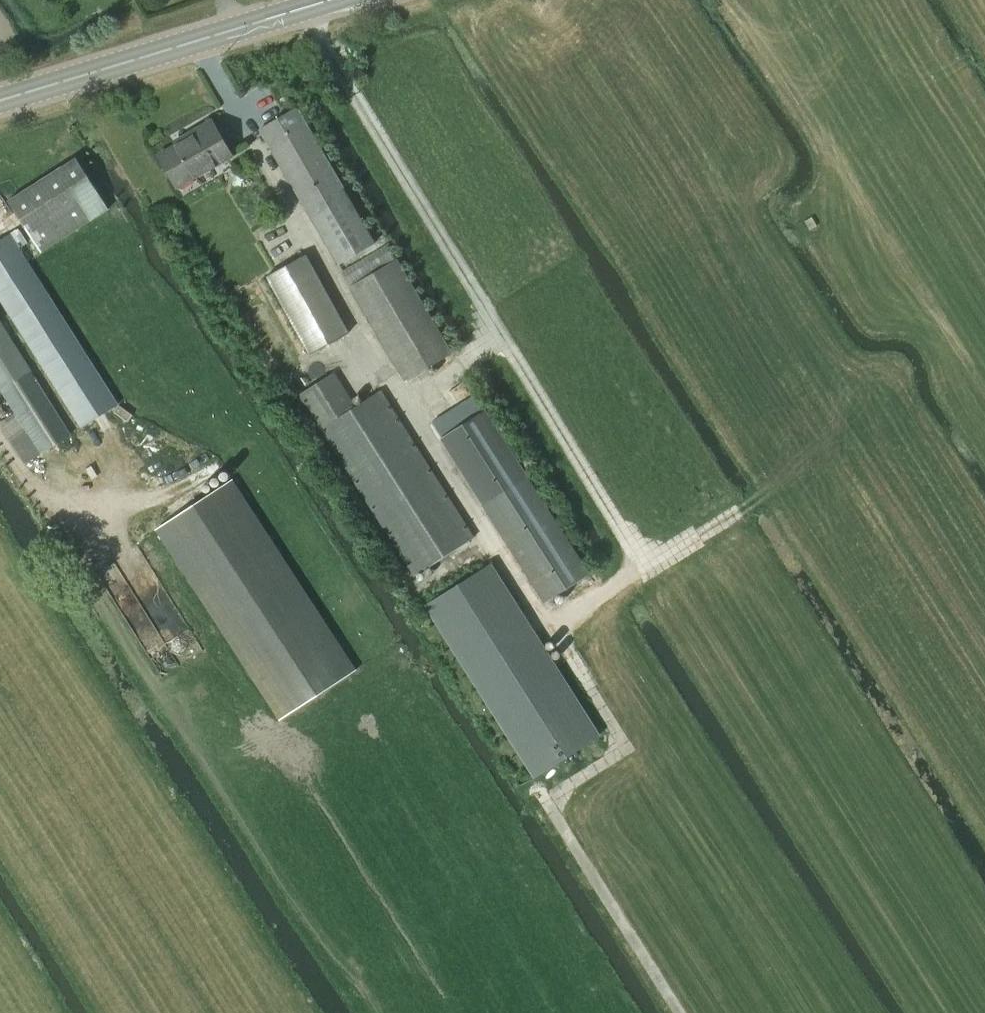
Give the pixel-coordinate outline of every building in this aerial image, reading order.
[(341,264),(377,243),(299,109),(262,130),(341,264)] [(179,187),(233,156),(212,121),(192,133),(194,137),(161,156),(179,187)] [(41,253),(108,209),(74,157),(7,202),(41,253)] [(119,405),(11,235),(0,242),(0,299),(83,429),(119,405)] [(313,353),(350,333),(307,255),(270,276),(313,353)] [(452,354),(396,259),(348,288),(403,382),(452,354)] [(16,413),(0,423),(27,465),(72,436),(1,323),(1,322),(0,320),(0,388),(16,413)] [(358,408),(334,372),(300,393),(415,576),(475,539),(383,392),(358,408)] [(589,573),(485,409),(439,439),(544,602),(589,573)] [(234,483),(157,533),(279,720),(356,670),(234,483)] [(600,736),(490,563),(424,605),(533,778),(600,736)]
